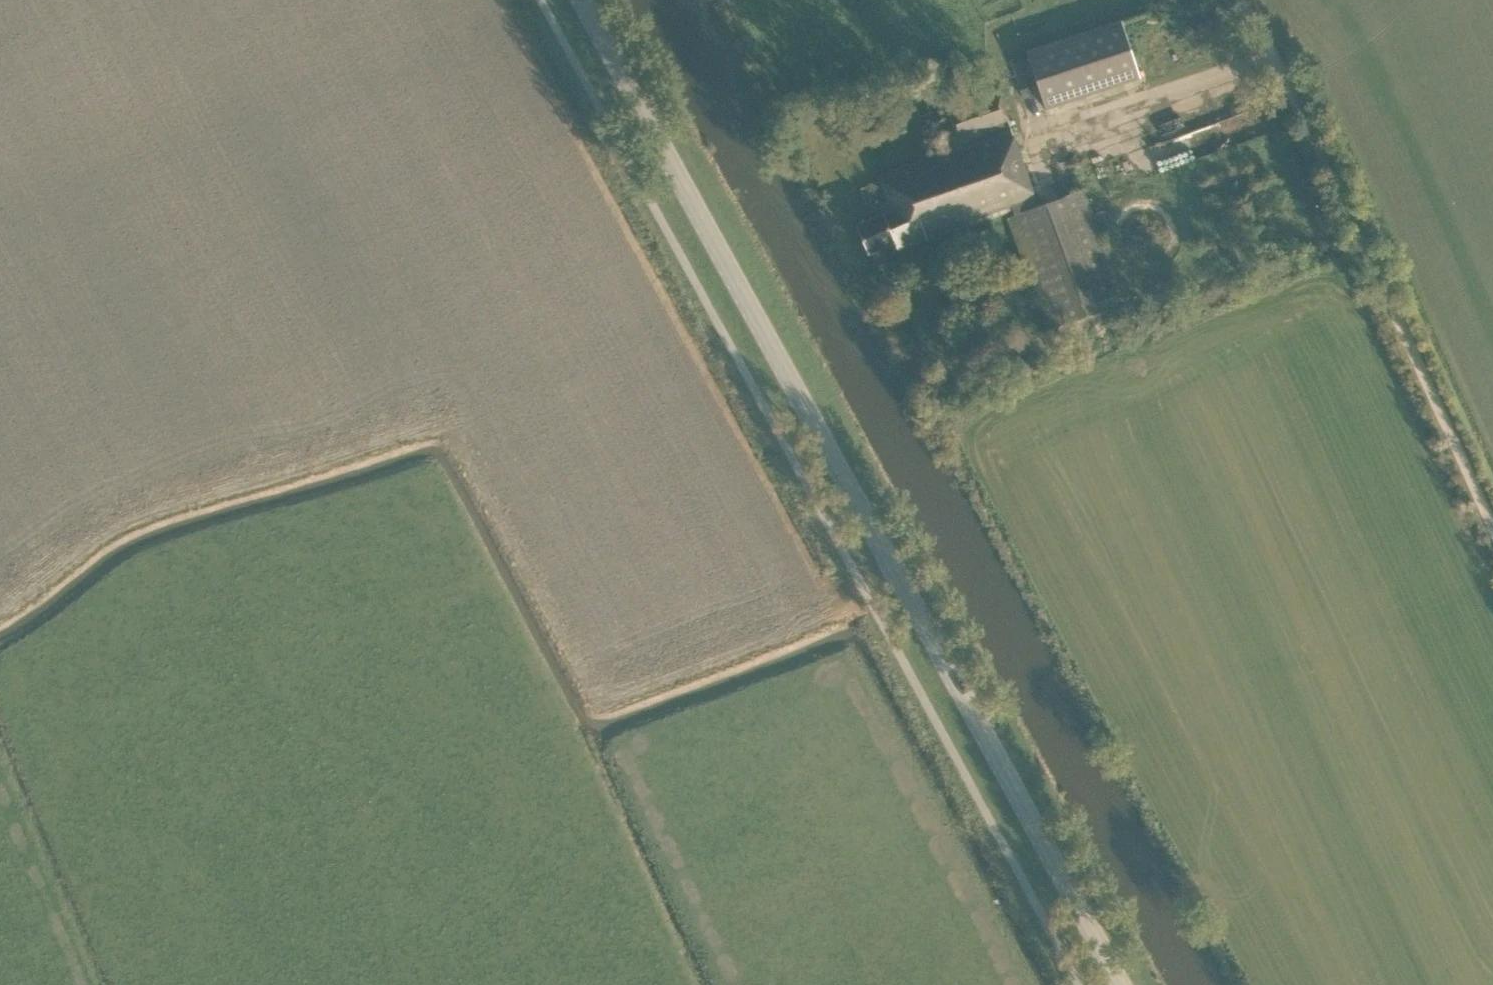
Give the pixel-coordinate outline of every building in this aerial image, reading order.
[(1026,50),(1045,110),(1140,79),(1121,20),(1026,50)] [(1013,211),(1035,203),(997,91),(940,111),(953,149),(879,175),(891,211),(856,227),(868,254),(895,244),(898,251),(927,237),(929,242),(1013,211)] [(1192,120),(1141,136),(1145,147),(1195,131),(1192,120)] [(1035,203),(1013,211),(1015,216),(1006,219),(1046,331),(1123,303),(1084,192),(1037,208),(1035,203)]
